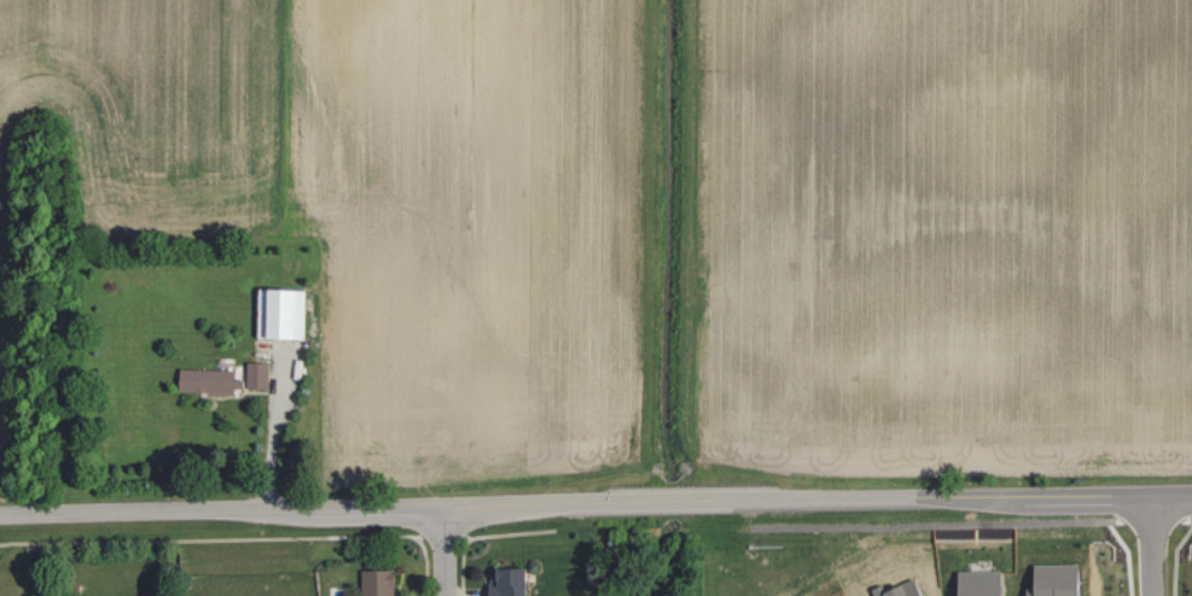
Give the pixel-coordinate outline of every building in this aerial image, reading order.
[(309,339),(310,289),(265,288),(265,296),(276,296),(275,326),(263,326),(262,338),(309,339)] [(271,389),(272,363),(250,362),(249,389),(271,389)] [(182,392),(237,394),(237,388),(246,388),(246,380),(238,380),(238,371),(183,369),(182,392)] [(491,569),(492,595),(533,595),(531,567),(491,569)] [(364,571),(365,595),(398,595),(398,570),(364,571)]
